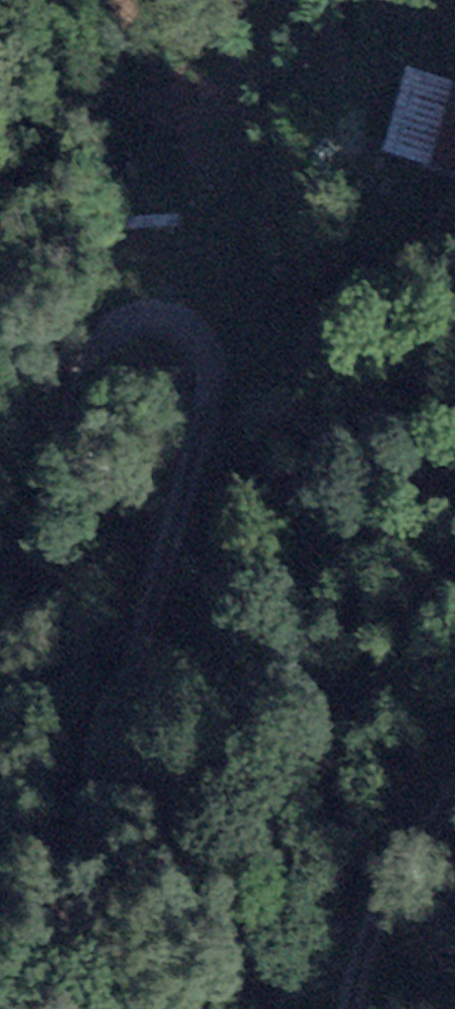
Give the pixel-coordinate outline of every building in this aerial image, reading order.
[(414,80),(392,157),(454,175),(454,92),(414,80)]
